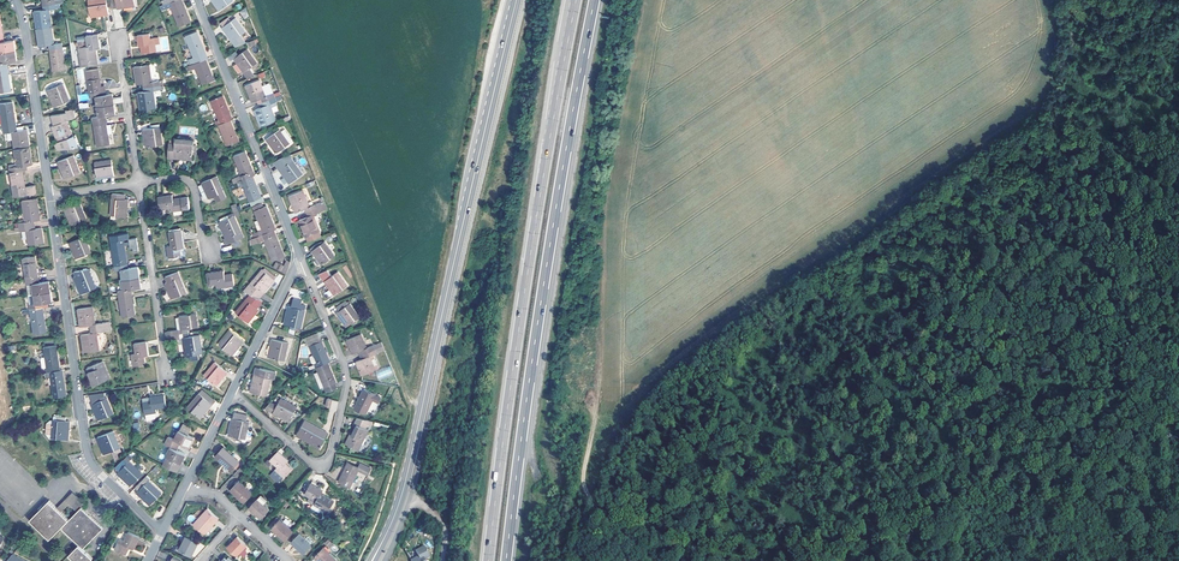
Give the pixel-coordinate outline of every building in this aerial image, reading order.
[(111,0),(93,0),(88,1),(90,17),(109,14),(108,6),(112,6),(111,0)] [(135,0),(116,0),(117,9),(136,6),(135,0)] [(172,2),(160,7),(162,12),(172,8),(180,27),(192,22),(183,0),(178,0),(172,2)] [(232,0),(212,0),(220,11),(234,2),(232,0)] [(35,11),(37,28),(53,26),(50,9),(57,8),(57,3),(44,5),(45,9),(35,11)] [(232,22),(229,18),(222,23),(224,27),(232,22)] [(246,32),(236,19),(232,22),(224,27),(223,28),(233,42),(234,41),(236,43),(238,47),(247,44),(241,36),(246,32)] [(51,48),(63,47),(62,43),(55,43),(53,26),(37,28),(40,46),(50,45),(51,48)] [(188,63),(190,66),(207,60),(209,59),(198,32),(187,37),(195,58),(196,60),(188,63)] [(152,41),(151,34),(138,35),(138,36),(136,37),(136,42),(139,41),(140,47),(145,47),(146,53),(158,52),(156,40),(152,41)] [(81,67),(98,64),(96,52),(100,51),(98,36),(87,38),(87,44),(88,49),(79,51),(81,67)] [(16,51),(15,41),(4,42),(4,38),(0,38),(0,53),(16,51)] [(66,69),(63,47),(51,48),(54,71),(66,69)] [(258,64),(248,50),(240,56),(235,59),(238,64),(235,67),(240,74),(244,71),(249,78),(257,75),(252,68),(258,64)] [(8,67),(7,63),(18,61),(16,51),(0,53),(0,56),(1,63),(0,64),(0,68),(8,67)] [(233,61),(235,59),(240,56),(237,52),(230,57),(233,61)] [(207,60),(190,66),(192,71),(197,69),(204,85),(216,80),(207,60)] [(149,87),(162,86),(161,82),(153,83),(151,65),(135,67),(138,85),(144,84),(149,83),(149,87)] [(0,68),(0,93),(12,92),(8,67),(0,68)] [(87,71),(90,93),(102,91),(101,86),(99,69),(87,71)] [(263,99),(264,103),(276,98),(274,94),(268,96),(261,80),(247,86),(253,102),(263,99)] [(70,100),(63,83),(48,90),(54,106),(70,100)] [(162,90),(162,86),(149,87),(150,92),(145,92),(139,93),(141,110),(157,108),(154,91),(162,90)] [(97,96),(98,106),(115,104),(113,94),(106,95),(103,95),(102,91),(90,93),(91,97),(97,96)] [(213,101),(222,125),(232,121),(234,120),(224,96),(213,101)] [(276,98),(264,103),(266,106),(263,108),(257,110),(263,127),(278,122),(272,107),(271,104),(274,103),(283,100),(281,96),(276,98)] [(4,129),(17,127),(13,102),(1,104),(4,129)] [(94,117),(94,121),(107,120),(106,115),(116,114),(115,104),(98,106),(99,117),(94,117)] [(77,117),(76,111),(67,112),(51,115),(55,125),(53,126),(59,142),(56,143),(58,151),(81,147),(76,136),(74,137),(68,120),(77,117)] [(107,120),(94,121),(98,146),(110,145),(108,133),(107,124),(107,120)] [(232,121),(222,125),(220,125),(228,146),(240,142),(232,121)] [(13,132),(15,149),(30,147),(28,130),(23,130),(17,131),(17,127),(4,129),(5,132),(13,132)] [(163,146),(161,127),(144,130),(147,148),(163,146)] [(294,139),(287,129),(283,132),(289,142),(294,139)] [(283,132),(281,130),(268,139),(278,153),(291,144),(289,142),(283,132)] [(194,143),(176,142),(176,144),(170,143),(169,158),(193,160),(193,155),(194,143)] [(30,147),(15,149),(18,167),(10,168),(11,172),(23,170),(23,166),(27,165),(33,165),(30,147)] [(238,177),(240,182),(254,176),(256,175),(247,151),(235,156),(242,176),(238,177)] [(294,160),(292,155),(278,161),(283,168),(281,170),(291,184),(304,174),(294,160)] [(81,173),(74,156),(59,162),(65,179),(81,173)] [(115,176),(113,160),(95,162),(98,179),(115,176)] [(283,168),(278,161),(275,162),(281,170),(283,168)] [(26,187),(23,170),(11,172),(15,197),(36,194),(35,186),(26,187)] [(254,176),(240,182),(238,182),(241,188),(245,186),(251,201),(262,197),(254,176)] [(227,199),(218,177),(204,183),(210,199),(216,197),(218,203),(227,199)] [(308,208),(309,213),(321,208),(319,204),(311,207),(305,191),(291,196),(297,212),(308,208)] [(126,195),(113,194),(112,216),(128,217),(129,200),(126,200),(126,195)] [(174,199),(173,195),(159,197),(160,209),(171,208),(172,212),(191,209),(189,197),(174,199)] [(20,223),(21,227),(33,226),(32,221),(35,221),(41,220),(38,199),(23,201),(26,222),(20,223)] [(87,219),(80,202),(64,208),(71,225),(87,219)] [(260,237),(275,230),(277,229),(268,206),(265,207),(264,204),(258,206),(260,209),(257,211),(264,230),(258,232),(260,237)] [(321,208),(309,213),(310,216),(301,221),(307,237),(321,231),(315,215),(322,212),(321,208)] [(244,238),(235,217),(220,223),(227,239),(229,245),(231,244),(233,248),(242,245),(241,240),(244,238)] [(33,226),(21,227),(16,228),(17,232),(23,231),(27,231),(29,239),(29,245),(44,243),(42,228),(36,229),(33,230),(33,226)] [(183,243),(181,230),(170,232),(172,246),(167,246),(169,258),(181,256),(180,249),(184,248),(183,243)] [(286,257),(275,230),(260,237),(251,240),(253,245),(266,240),(274,261),(286,257)] [(321,231),(307,237),(309,242),(323,237),(321,231)] [(112,236),(116,266),(128,265),(124,239),(130,239),(129,233),(112,236)] [(91,252),(85,237),(70,243),(77,258),(91,252)] [(336,256),(326,242),(319,248),(317,245),(314,247),(316,250),(313,251),(323,266),(336,256)] [(24,258),(27,280),(39,279),(35,256),(24,258)] [(293,262),(289,260),(286,265),(282,263),(280,268),(289,273),(292,266),(293,262)] [(123,270),(124,280),(141,277),(139,267),(129,269),(128,265),(116,266),(117,271),(123,270)] [(278,277),(267,267),(266,269),(277,279),(278,277)] [(97,288),(90,268),(76,271),(77,276),(75,277),(81,294),(97,288)] [(246,291),(252,293),(261,298),(277,279),(266,269),(265,268),(246,291)] [(226,276),(226,271),(212,273),(213,285),(224,284),(225,288),(236,286),(235,275),(226,276)] [(173,299),(187,293),(179,272),(166,277),(168,282),(166,283),(173,299)] [(349,286),(339,272),(326,282),(336,295),(349,286)] [(119,291),(120,294),(132,293),(132,289),(142,288),(141,277),(124,280),(125,291),(119,291)] [(39,279),(27,280),(27,284),(34,284),(35,294),(51,291),(50,281),(39,283),(39,279)] [(53,302),(51,291),(35,294),(36,304),(30,305),(31,309),(43,307),(42,304),(47,303),(53,302)] [(132,293),(120,294),(123,317),(135,315),(132,293)] [(261,298),(252,293),(237,312),(250,322),(260,309),(259,307),(266,300),(261,298)] [(303,301),(295,299),(293,307),(290,307),(287,325),(303,328),(308,306),(302,305),(303,301)] [(341,311),(338,313),(348,327),(361,318),(352,304),(347,307),(344,303),(338,308),(341,311)] [(47,332),(43,307),(31,309),(34,334),(47,332)] [(91,329),(104,327),(104,323),(96,324),(94,307),(79,309),(81,326),(91,325),(91,329)] [(177,318),(179,330),(182,330),(199,327),(197,314),(180,316),(181,318),(177,318)] [(112,326),(104,327),(91,329),(92,333),(82,335),(85,351),(100,349),(98,332),(112,330),(112,326)] [(245,341),(233,330),(221,344),(234,354),(245,341)] [(320,333),(308,337),(311,344),(312,346),(324,342),(320,333)] [(363,350),(365,354),(384,347),(382,343),(369,348),(363,334),(349,340),(354,354),(360,351),(363,350)] [(203,354),(200,336),(183,338),(184,343),(186,357),(190,356),(198,355),(203,354)] [(290,343),(274,339),(270,357),(286,361),(290,343)] [(149,355),(147,341),(135,343),(136,353),(132,353),(134,366),(146,364),(145,356),(149,355)] [(319,368),(330,363),(332,362),(324,342),(312,346),(319,364),(317,365),(319,368)] [(51,371),(61,370),(57,345),(44,347),(46,357),(47,367),(48,372),(51,371)] [(384,347),(365,354),(366,358),(363,360),(358,362),(363,376),(378,370),(376,366),(373,367),(371,361),(374,360),(372,356),(385,351),(384,347)] [(229,372),(216,361),(205,374),(210,378),(212,380),(218,385),(229,372)] [(109,379),(103,362),(88,368),(94,385),(109,379)] [(338,384),(330,363),(319,368),(318,368),(320,372),(316,374),(322,389),(326,388),(328,393),(338,389),(337,384),(338,384)] [(389,367),(374,373),(378,382),(393,377),(389,367)] [(277,371),(262,368),(260,375),(256,375),(252,392),(269,396),(273,379),(276,379),(277,371)] [(305,373),(298,368),(296,377),(305,373)] [(63,370),(61,370),(51,371),(55,396),(66,395),(63,370)] [(377,395),(366,390),(356,410),(367,415),(375,401),(380,403),(382,399),(377,396),(377,395)] [(91,395),(94,403),(106,398),(104,393),(91,395)] [(213,403),(201,393),(189,407),(202,417),(213,403)] [(167,407),(165,395),(143,399),(146,415),(158,413),(157,409),(167,407)] [(114,414),(107,398),(106,398),(94,403),(92,404),(98,420),(114,414)] [(299,408),(283,399),(279,406),(274,403),(270,411),(291,422),(299,408)] [(67,416),(58,416),(58,420),(51,419),(47,423),(46,433),(50,438),(69,439),(70,421),(66,421),(67,416)] [(234,418),(233,421),(230,436),(239,438),(242,439),(247,440),(251,422),(248,421),(234,418)] [(360,419),(357,425),(358,426),(349,446),(360,452),(370,431),(367,430),(369,426),(370,424),(371,421),(360,419)] [(329,434),(306,421),(298,435),(313,444),(315,441),(322,445),(329,434)] [(169,440),(180,445),(181,441),(191,446),(195,437),(190,434),(193,429),(185,425),(182,431),(181,430),(176,438),(171,436),(169,440)] [(120,448),(114,431),(98,437),(104,454),(120,448)] [(178,449),(180,445),(169,440),(167,443),(172,446),(168,455),(169,456),(167,460),(168,461),(166,465),(178,471),(187,454),(178,449)] [(231,454),(224,448),(216,457),(232,471),(243,458),(234,450),(231,454)] [(290,461),(279,451),(271,459),(282,469),(279,473),(285,478),(293,469),(287,464),(290,461)] [(118,473),(130,461),(126,457),(114,469),(118,473)] [(143,474),(130,461),(118,473),(131,486),(143,474)] [(361,468),(350,463),(340,483),(352,489),(360,472),(371,478),(374,471),(363,465),(361,468)] [(162,493),(150,480),(138,493),(151,505),(162,493)] [(253,494),(239,481),(231,490),(245,503),(253,494)] [(317,483),(313,481),(306,493),(314,499),(312,502),(329,512),(334,502),(323,495),(324,491),(316,486),(317,483)] [(84,505),(73,494),(58,508),(61,512),(70,503),(77,511),(82,507),(84,505)] [(270,510),(258,499),(251,507),(255,512),(262,519),(270,510)] [(50,500),(30,520),(50,539),(61,528),(79,545),(70,555),(76,560),(90,560),(93,559),(84,549),(91,542),(104,529),(82,507),(77,511),(69,520),(61,512),(58,508),(50,500)] [(124,509),(120,505),(115,509),(119,513),(124,509)] [(219,520),(207,510),(193,525),(204,534),(211,526),(212,527),(219,520)] [(280,519),(278,517),(271,524),(274,526),(280,519)] [(294,532),(280,519),(274,526),(273,528),(278,532),(277,533),(286,541),(294,532)] [(109,534),(104,529),(91,542),(96,546),(109,534)] [(141,538),(130,533),(125,542),(121,540),(116,551),(126,556),(130,549),(134,551),(141,538)] [(311,546),(299,534),(291,542),(303,554),(311,546)] [(198,542),(187,536),(183,543),(184,544),(181,551),(192,556),(198,542)] [(247,545),(237,536),(227,547),(237,556),(247,545)] [(328,539),(324,544),(328,549),(333,544),(328,539)] [(410,558),(412,560),(427,560),(425,557),(430,555),(424,544),(415,549),(418,554),(410,558)] [(323,548),(315,556),(320,560),(319,560),(336,560),(323,548)]
